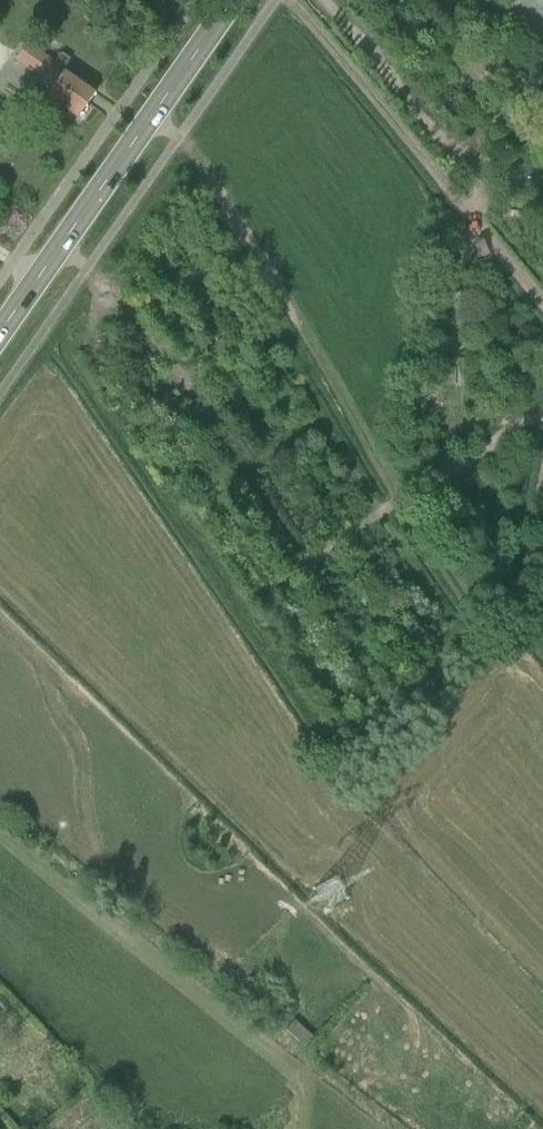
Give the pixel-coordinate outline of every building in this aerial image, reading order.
[(512,6),(542,37),(542,0),(518,0),(512,6)] [(36,72),(46,53),(21,39),(11,58),(36,72)] [(46,96),(35,112),(53,124),(64,109),(76,118),(79,114),(83,114),(87,108),(85,104),(94,92),(76,79),(62,70),(69,59),(60,52),(52,63),(51,62),(41,77),(52,84),(44,95),(46,96)]
